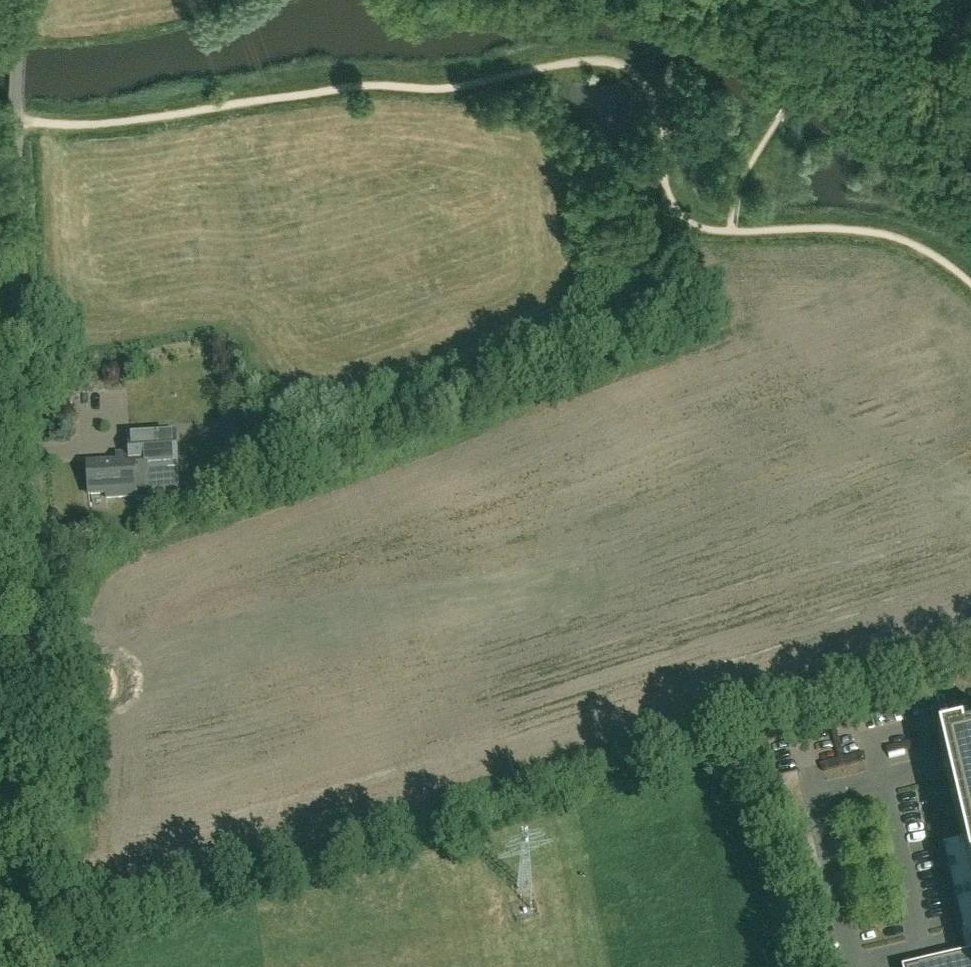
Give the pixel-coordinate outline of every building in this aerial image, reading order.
[(184,450),(184,438),(153,440),(154,452),(184,450)] [(134,479),(146,479),(145,455),(116,456),(117,464),(87,465),(88,495),(106,494),(106,499),(135,498),(134,479)] [(938,736),(961,834),(941,839),(962,925),(967,924),(970,939),(970,733),(962,735),(961,731),(938,736)] [(911,966),(970,966),(970,953),(911,966)]
